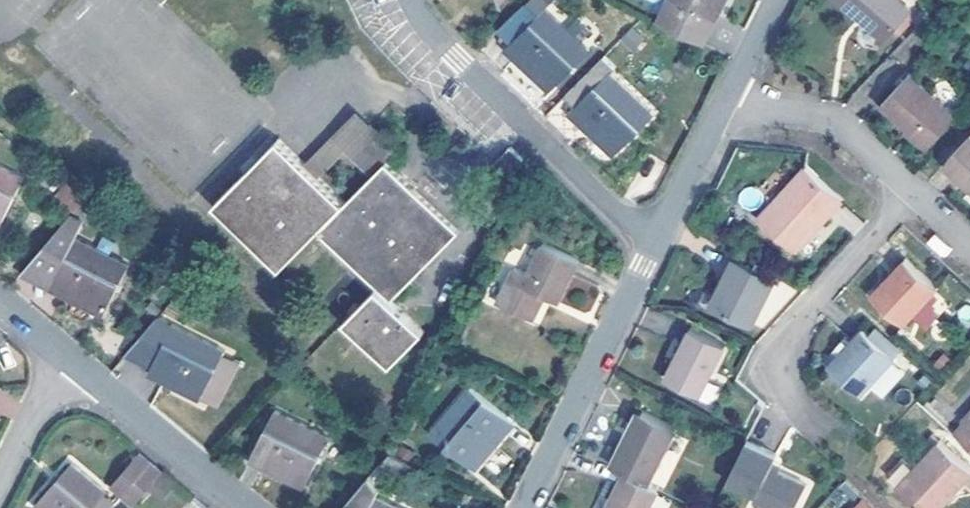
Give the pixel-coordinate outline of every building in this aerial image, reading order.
[(547,9),(539,0),(529,0),(494,34),(507,47),(547,9)] [(671,5),(675,8),(667,21),(707,42),(728,0),(673,0),(671,5)] [(886,40),(922,0),(840,0),(886,40)] [(675,8),(671,5),(663,19),(667,21),(675,8)] [(591,52),(547,9),(507,47),(551,92),(591,52)] [(630,52),(645,41),(635,26),(619,37),(630,52)] [(656,115),(613,73),(573,113),(616,155),(656,115)] [(959,118),(910,74),(883,103),(931,148),(959,118)] [(395,154),(359,117),(307,165),(319,177),(347,149),(372,176),(387,162),(395,154)] [(950,162),(965,176),(962,179),(969,186),(969,138),(950,162)] [(307,165),(282,139),(215,203),(280,268),(318,230),(377,289),(347,320),(392,365),(423,334),(394,302),(418,277),(460,234),(387,162),(372,176),(344,203),(319,177),(307,165)] [(527,167),(513,153),(498,168),(512,181),(527,167)] [(965,176),(950,162),(945,167),(960,181),(962,179),(965,176)] [(0,165),(0,226),(4,228),(27,179),(0,165)] [(842,205),(805,170),(759,220),(794,253),(818,226),(821,228),(842,205)] [(93,194),(80,183),(66,200),(79,211),(93,194)] [(82,221),(74,217),(32,267),(55,279),(49,289),(103,317),(129,266),(74,238),(82,221)] [(476,252),(460,234),(418,277),(436,293),(476,252)] [(583,265),(547,248),(532,277),(518,271),(500,308),(535,325),(547,301),(562,308),(583,265)] [(776,278),(736,258),(724,281),(729,284),(717,308),(753,325),(776,278)] [(938,288),(905,258),(872,294),(905,324),(938,288)] [(55,279),(32,267),(24,276),(49,289),(55,279)] [(729,284),(724,281),(713,305),(717,308),(729,284)] [(223,352),(160,320),(131,356),(151,366),(147,374),(198,401),(200,397),(220,358),(223,352)] [(728,342),(693,325),(667,376),(703,394),(728,342)] [(896,356),(865,327),(831,365),(862,395),(896,356)] [(235,365),(220,358),(200,397),(214,404),(235,365)] [(515,429),(472,391),(432,436),(475,474),(515,429)] [(647,411),(640,408),(630,428),(633,429),(637,431),(647,411)] [(328,437),(275,410),(249,461),(303,489),(328,437)] [(617,465),(630,471),(654,483),(679,426),(647,411),(637,431),(633,429),(617,465)] [(964,418),(967,421),(956,433),(969,447),(969,412),(964,418)] [(749,438),(730,477),(759,491),(757,496),(782,507),(792,507),(805,480),(773,463),(777,452),(749,438)] [(941,438),(913,466),(903,458),(886,474),(922,507),(933,507),(943,498),(945,499),(969,472),(969,464),(941,438)] [(417,466),(397,445),(381,466),(410,479),(417,466)] [(125,495),(153,463),(141,453),(114,485),(125,495)] [(73,463),(35,507),(36,507),(94,507),(107,493),(73,463)] [(153,463),(125,495),(136,504),(163,472),(153,463)] [(654,483),(630,471),(613,507),(654,507),(663,488),(654,483)] [(373,477),(346,507),(395,507),(376,498),(382,486),(373,477)] [(943,498),(933,507),(941,507),(947,501),(945,499),(943,498)]
